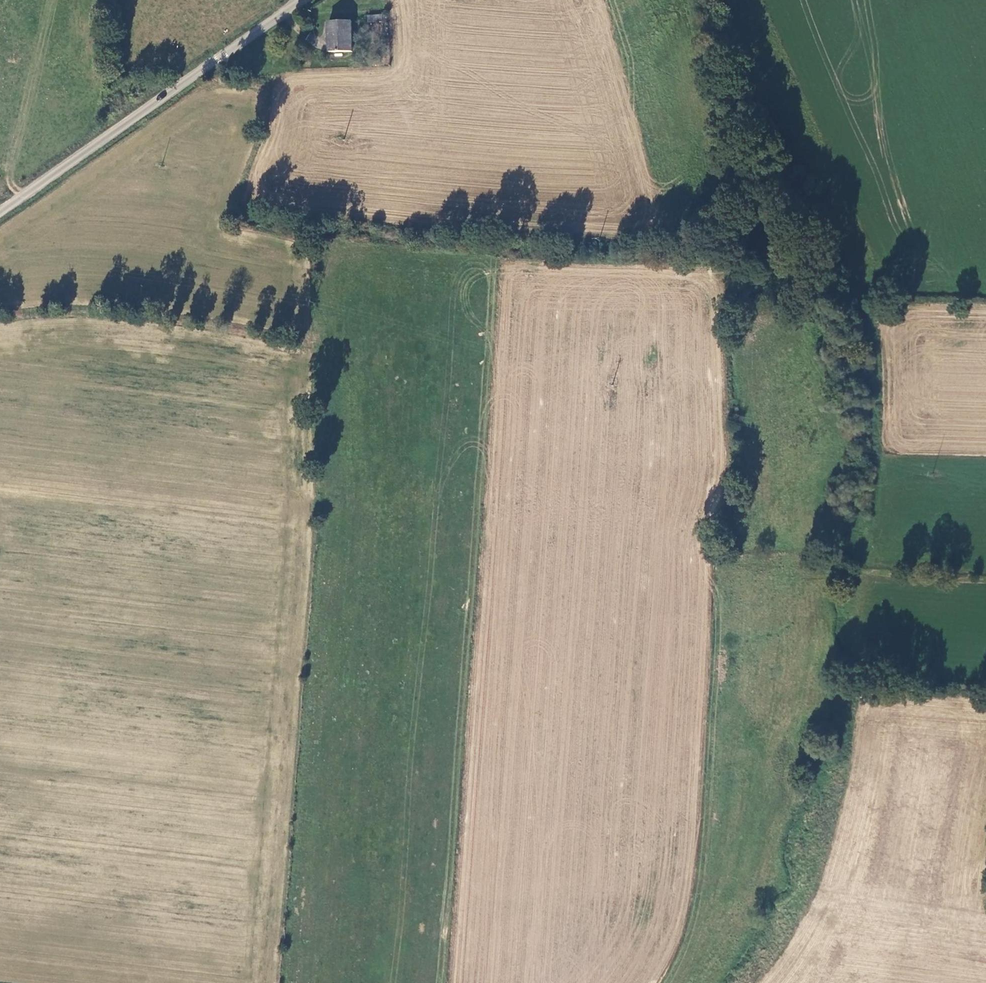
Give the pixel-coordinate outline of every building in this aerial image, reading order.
[(325,52),(350,50),(348,20),(323,22),(325,52)]
